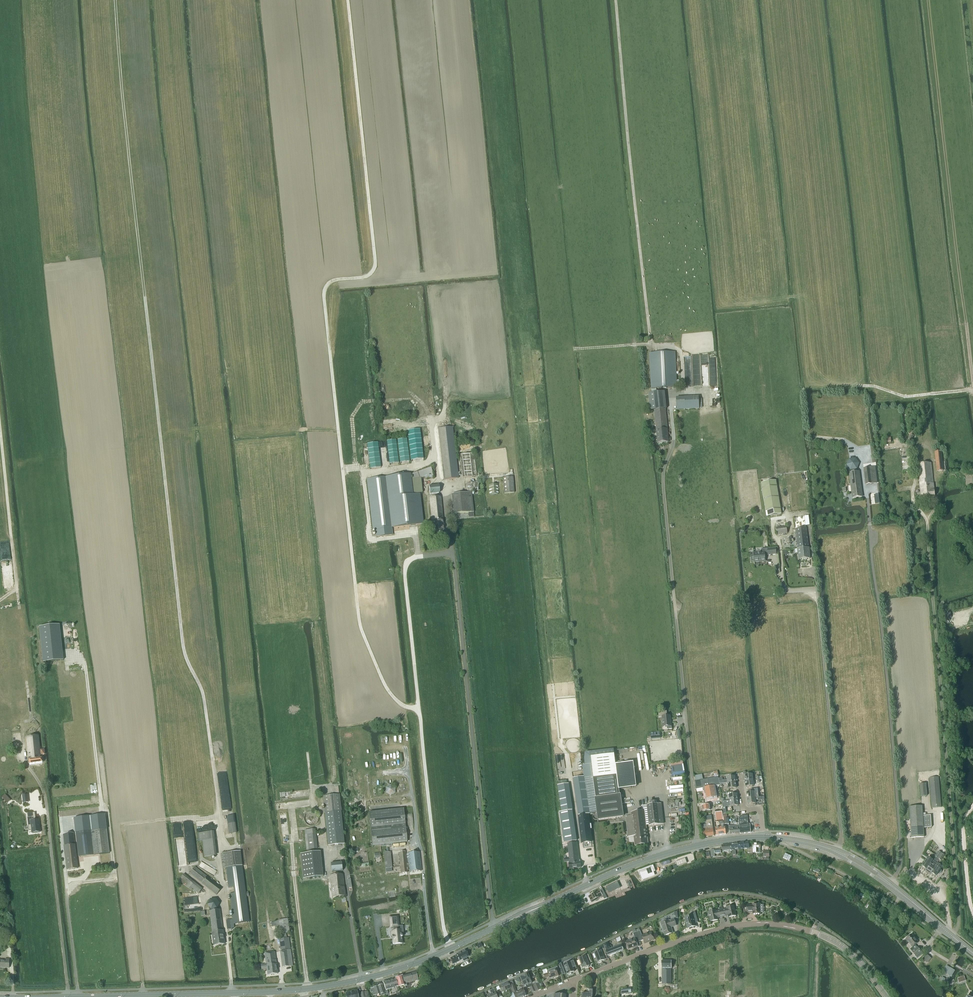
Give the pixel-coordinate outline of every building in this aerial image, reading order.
[(651,389),(677,387),(675,352),(650,353),(651,389)] [(665,392),(648,394),(650,410),(666,409),(665,392)] [(677,410),(699,410),(699,397),(676,398),(677,410)] [(665,409),(654,410),(656,429),(657,434),(657,443),(669,442),(665,409)] [(444,480),(459,479),(453,428),(438,429),(444,480)] [(936,472),(943,471),(941,452),(934,452),(936,472)] [(463,478),(476,476),(474,453),(460,455),(463,478)] [(857,470),(859,464),(855,459),(849,459),(846,465),(850,471),(857,470)] [(931,463),(917,464),(921,498),(935,497),(931,463)] [(865,485),(877,484),(875,467),(863,469),(865,485)] [(421,480),(433,478),(431,468),(411,475),(412,480),(420,479),(421,480)] [(859,472),(849,473),(852,498),(862,497),(859,472)] [(367,480),(373,530),(375,529),(376,537),(393,535),(392,527),(423,524),(419,495),(412,496),(410,475),(367,480)] [(504,494),(515,493),(513,477),(503,478),(504,494)] [(766,517),(781,514),(776,481),(761,483),(766,517)] [(477,482),(466,483),(466,491),(467,490),(467,492),(478,491),(481,490),(481,486),(478,486),(477,482)] [(430,495),(440,494),(439,485),(429,486),(430,495)] [(490,495),(499,495),(498,485),(489,485),(490,495)] [(453,515),(469,513),(474,513),(472,494),(451,496),(453,515)] [(434,539),(445,537),(441,497),(429,498),(434,539)] [(777,535),(787,533),(786,526),(776,528),(777,535)] [(809,548),(806,529),(795,530),(797,549),(809,548)] [(765,562),(765,553),(768,553),(768,555),(776,554),(776,549),(767,549),(767,548),(761,549),(762,552),(753,553),(754,556),(750,556),(751,562),(754,562),(754,563),(765,562)] [(809,548),(797,549),(798,560),(810,559),(809,548)] [(39,627),(43,663),(63,660),(59,625),(39,627)] [(662,719),(663,727),(667,727),(668,730),(672,729),(672,726),(671,726),(670,716),(667,716),(666,711),(658,712),(659,718),(661,717),(661,719),(662,719)] [(40,750),(38,736),(28,737),(26,737),(29,760),(29,764),(42,763),(42,758),(41,758),(40,755),(44,754),(44,750),(40,750)] [(585,765),(582,766),(584,777),(589,814),(598,813),(599,820),(623,817),(614,751),(594,753),(590,754),(586,754),(585,754),(584,759),(585,763),(585,765)] [(619,790),(631,788),(628,763),(616,765),(619,790)] [(714,778),(707,779),(711,798),(716,797),(714,786),(719,785),(720,785),(719,784),(719,781),(718,777),(718,776),(717,771),(713,772),(714,778)] [(584,777),(573,778),(579,816),(582,842),(591,841),(588,814),(589,814),(584,777)] [(931,808),(941,808),(938,777),(929,778),(931,808)] [(696,781),(695,782),(696,790),(703,788),(704,788),(706,799),(711,798),(707,779),(703,780),(696,781)] [(390,784),(385,787),(385,793),(390,796),(395,793),(395,787),(390,784)] [(569,784),(558,786),(559,791),(562,812),(560,812),(563,828),(565,843),(576,841),(574,826),(569,789),(570,789),(569,784)] [(328,846),(336,845),(344,844),(339,794),(323,796),(328,846)] [(5,795),(2,797),(7,803),(10,801),(5,795)] [(724,801),(722,802),(722,808),(723,814),(726,814),(725,807),(725,804),(730,803),(730,807),(738,806),(738,800),(730,801),(730,800),(724,801)] [(650,805),(647,806),(649,826),(663,824),(661,804),(655,805),(655,802),(650,802),(650,805)] [(911,838),(924,837),(922,806),(909,807),(911,838)] [(403,809),(369,812),(372,846),(407,842),(403,809)] [(632,817),(627,817),(630,842),(635,841),(635,846),(647,844),(644,811),(631,813),(632,817)] [(716,821),(723,820),(722,812),(715,813),(716,821)] [(35,813),(27,814),(27,818),(32,817),(32,821),(31,821),(31,826),(28,826),(29,831),(32,830),(32,833),(35,833),(38,833),(40,833),(39,820),(36,821),(35,813)] [(109,853),(107,830),(105,815),(74,819),(76,833),(78,857),(94,855),(100,855),(109,853)] [(229,835),(237,834),(234,816),(227,817),(229,835)] [(748,824),(747,816),(741,816),(741,817),(738,817),(739,823),(740,834),(750,833),(750,824),(748,824)] [(707,827),(702,828),(704,837),(714,836),(711,817),(706,817),(707,827)] [(719,822),(720,827),(715,828),(716,836),(726,834),(724,825),(724,821),(719,822)] [(307,850),(315,849),(317,849),(315,829),(305,830),(307,850)] [(216,856),(214,840),(214,832),(197,834),(198,841),(202,841),(204,857),(216,856)] [(75,845),(73,833),(63,835),(64,846),(65,846),(67,870),(77,868),(76,862),(76,859),(74,845),(75,845)] [(739,843),(738,843),(739,850),(747,849),(748,854),(749,853),(750,856),(753,856),(752,853),(753,853),(753,847),(749,848),(749,847),(750,847),(750,844),(748,843),(748,842),(746,842),(745,842),(745,843),(739,843)] [(579,862),(577,843),(568,844),(569,858),(564,859),(564,862),(569,862),(570,869),(581,868),(580,862),(579,862)] [(738,843),(731,844),(731,852),(732,852),(732,855),(736,855),(735,851),(739,850),(738,843)] [(731,844),(721,846),(722,852),(727,852),(729,853),(730,853),(731,852),(731,844)] [(711,857),(715,857),(715,854),(721,853),(720,849),(714,850),(710,850),(711,857)] [(385,869),(392,868),(390,852),(384,851),(385,869)] [(941,861),(944,856),(938,851),(934,857),(941,861)] [(234,853),(221,854),(223,868),(227,868),(229,880),(230,888),(234,888),(234,889),(234,893),(229,894),(232,916),(233,920),(233,924),(234,924),(249,922),(245,887),(242,865),(240,852),(234,853)] [(320,852),(300,854),(303,879),(323,877),(320,852)] [(406,864),(405,852),(399,852),(401,873),(407,873),(407,867),(409,867),(409,872),(421,871),(419,852),(407,854),(408,864),(406,864)] [(935,876),(942,867),(928,858),(921,867),(925,870),(927,871),(929,873),(931,874),(935,876)] [(331,872),(342,871),(341,862),(330,864),(331,872)] [(651,866),(638,871),(639,875),(641,880),(650,876),(652,876),(651,873),(653,872),(651,866)] [(216,895),(221,888),(207,877),(195,867),(189,874),(216,895)] [(189,889),(194,883),(183,874),(178,880),(189,889)] [(330,892),(331,892),(332,897),(345,896),(343,874),(334,875),(329,876),(331,889),(330,890),(330,892)] [(202,889),(194,883),(189,889),(191,891),(193,889),(199,893),(202,889)] [(615,884),(604,890),(607,895),(618,890),(615,884)] [(607,897),(602,889),(596,893),(595,892),(591,895),(588,897),(591,901),(594,900),(595,899),(595,901),(603,896),(604,899),(607,897)] [(218,910),(218,906),(219,904),(216,899),(210,900),(208,905),(209,907),(212,932),(213,945),(225,944),(223,931),(220,909),(218,910)] [(750,905),(750,904),(746,904),(747,908),(744,908),(744,913),(753,912),(753,914),(760,914),(760,905),(752,905),(750,905)] [(736,916),(734,906),(726,908),(727,909),(723,910),(722,907),(721,908),(723,917),(728,916),(729,918),(736,916)] [(723,917),(721,908),(719,908),(720,911),(716,912),(716,910),(708,912),(711,922),(718,920),(717,918),(723,917)] [(688,929),(696,926),(695,924),(698,923),(695,912),(691,913),(692,916),(685,918),(688,929)] [(398,917),(390,918),(391,928),(395,927),(399,927),(399,926),(398,917)] [(289,933),(288,919),(278,920),(276,921),(276,922),(271,923),(271,926),(279,925),(281,939),(279,939),(281,951),(280,951),(282,967),(292,966),(289,938),(287,938),(286,933),(289,933)] [(676,926),(674,919),(669,921),(669,920),(660,923),(665,936),(673,933),(671,927),(672,926),(672,927),(676,926)] [(230,920),(226,921),(227,930),(231,930),(232,929),(232,928),(234,928),(234,924),(233,924),(233,920),(230,920)] [(395,931),(391,932),(392,936),(393,945),(402,944),(401,938),(402,938),(402,936),(403,936),(402,926),(399,926),(399,927),(395,927),(395,931)] [(635,939),(625,942),(628,949),(637,946),(638,946),(637,943),(640,941),(636,932),(636,931),(635,929),(633,930),(632,931),(635,939)] [(639,929),(636,930),(636,932),(640,941),(643,940),(645,944),(645,943),(654,940),(651,932),(642,936),(640,931),(639,929)] [(915,945),(918,943),(911,935),(905,940),(905,941),(906,943),(907,943),(908,942),(912,947),(910,949),(917,959),(922,954),(915,945)] [(608,943),(603,945),(606,952),(608,956),(623,950),(622,946),(620,946),(617,947),(612,949),(611,947),(612,947),(611,945),(610,946),(609,944),(608,943)] [(599,964),(602,962),(601,962),(604,960),(603,956),(606,955),(603,949),(599,950),(599,952),(594,954),(598,963),(599,963),(599,964)] [(467,960),(466,958),(468,957),(465,950),(456,955),(457,956),(454,957),(456,962),(459,961),(462,960),(463,962),(467,960)] [(277,974),(274,952),(265,954),(266,964),(261,965),(261,969),(267,968),(268,975),(277,974)] [(586,969),(589,968),(588,967),(589,966),(588,962),(591,961),(588,954),(584,956),(584,957),(579,959),(582,968),(584,968),(585,968),(586,969)] [(9,959),(5,959),(5,960),(0,960),(0,968),(5,968),(5,966),(9,966),(9,959)] [(568,975),(571,974),(571,973),(574,972),(572,968),(575,967),(573,960),(569,962),(569,963),(564,965),(567,975),(568,974),(568,975)] [(662,984),(671,984),(671,961),(662,961),(662,984)] [(950,967),(949,968),(946,966),(943,971),(946,973),(950,975),(952,969),(950,967)] [(554,978),(558,977),(556,972),(559,971),(557,967),(547,971),(548,973),(544,975),(545,979),(549,977),(550,979),(554,978)] [(405,986),(407,985),(406,983),(418,980),(416,972),(402,976),(405,985),(405,986)] [(405,985),(402,976),(395,978),(395,979),(397,987),(398,987),(405,985)] [(530,979),(522,982),(524,987),(526,986),(527,989),(530,987),(532,992),(532,993),(541,990),(541,989),(541,988),(539,984),(538,984),(537,981),(532,983),(530,979)] [(396,992),(394,988),(393,984),(391,984),(390,980),(383,982),(386,990),(391,989),(393,993),(396,992)] [(512,981),(509,982),(514,993),(515,996),(523,996),(526,996),(525,993),(527,992),(526,989),(524,990),(524,989),(516,992),(512,981)] [(509,983),(504,985),(499,987),(502,993),(511,989),(509,983)] [(382,985),(373,987),(373,988),(370,988),(371,990),(370,990),(371,993),(372,992),(373,996),(376,996),(376,995),(385,993),(382,985)]
